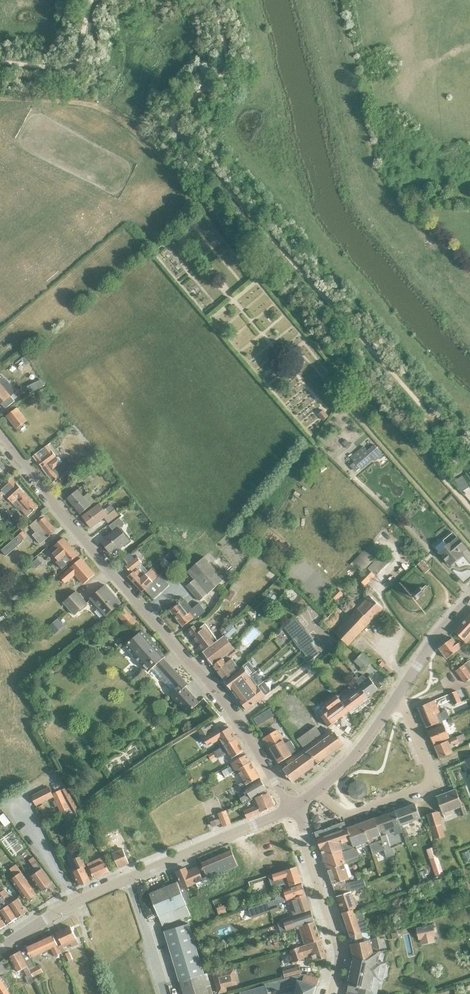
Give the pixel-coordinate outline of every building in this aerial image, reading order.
[(1,404),(5,408),(14,401),(11,396),(16,391),(7,381),(0,375),(0,405),(1,404)] [(42,386),(39,380),(32,383),(36,389),(42,386)] [(16,429),(27,420),(17,408),(6,416),(16,429)] [(323,420),(328,416),(323,410),(318,414),(323,420)] [(347,439),(342,443),(347,449),(352,445),(347,439)] [(362,445),(349,456),(353,461),(359,468),(360,469),(372,459),(374,461),(382,454),(373,444),(366,450),(362,445)] [(70,475),(60,463),(61,460),(59,457),(56,457),(47,445),(32,456),(37,461),(47,475),(53,482),(58,477),(61,481),(70,475)] [(93,453),(88,457),(93,462),(98,458),(93,453)] [(359,468),(353,461),(350,464),(355,470),(359,468)] [(84,484),(94,476),(90,471),(80,479),(84,484)] [(5,496),(12,504),(14,502),(27,517),(37,507),(24,493),(15,483),(10,477),(0,486),(0,500),(5,496)] [(462,492),(469,487),(463,477),(456,482),(462,492)] [(90,505),(77,490),(67,498),(80,514),(90,505)] [(108,523),(118,515),(110,505),(104,510),(99,503),(82,516),(91,528),(104,518),(108,523)] [(133,506),(125,513),(128,516),(136,510),(133,506)] [(47,534),(54,529),(42,514),(29,525),(35,532),(31,535),(39,544),(49,536),(47,534)] [(119,529),(124,525),(119,518),(109,526),(114,532),(101,542),(110,553),(116,548),(118,550),(129,541),(119,529)] [(26,523),(19,529),(21,531),(22,531),(29,525),(26,523)] [(244,532),(239,527),(234,531),(239,536),(244,532)] [(0,550),(5,556),(22,541),(21,540),(26,536),(22,531),(21,531),(0,550)] [(453,532),(443,540),(435,547),(439,552),(450,566),(463,555),(461,552),(466,548),(453,532)] [(62,569),(77,555),(62,538),(49,551),(58,561),(56,562),(62,569)] [(283,539),(274,549),(282,555),(290,545),(283,539)] [(174,549),(167,556),(173,562),(180,555),(174,549)] [(130,572),(141,562),(137,557),(125,567),(130,572)] [(199,601),(224,580),(204,557),(187,572),(194,579),(186,586),(199,601)] [(37,559),(31,564),(35,568),(41,564),(37,559)] [(81,559),(60,577),(65,582),(75,574),(82,582),(92,573),(81,559)] [(430,569),(423,560),(417,564),(425,573),(430,569)] [(380,571),(372,564),(368,568),(368,569),(358,579),(365,586),(380,571)] [(151,568),(145,575),(144,574),(140,579),(137,576),(140,572),(138,569),(134,573),(133,572),(127,577),(141,592),(158,576),(151,568)] [(154,599),(169,585),(160,575),(145,590),(154,599)] [(121,603),(105,585),(90,598),(96,606),(97,611),(103,617),(110,611),(111,612),(121,603)] [(337,602),(344,595),(336,588),(330,595),(337,602)] [(230,589),(225,597),(230,600),(235,593),(230,589)] [(416,599),(419,599),(421,598),(422,595),(422,593),(421,591),(419,590),(416,590),(414,592),(413,595),(414,597),(416,599)] [(82,598),(76,592),(64,603),(69,609),(82,598)] [(271,592),(264,600),(269,605),(277,597),(271,592)] [(299,595),(292,601),(299,609),(306,603),(299,595)] [(344,642),(348,645),(383,608),(369,596),(335,633),(341,639),(340,640),(343,643),(344,642)] [(87,604),(82,598),(69,609),(74,615),(87,604)] [(182,627),(194,618),(190,612),(193,610),(184,599),(170,610),(182,627)] [(355,605),(351,601),(347,605),(348,607),(347,609),(346,607),(343,610),(347,614),(355,605)] [(122,606),(115,613),(133,633),(141,626),(122,606)] [(332,628),(340,619),(332,612),(324,621),(332,628)] [(453,630),(464,640),(469,634),(469,612),(453,630)] [(57,619),(47,627),(54,634),(63,626),(57,619)] [(297,619),(287,628),(294,638),(305,630),(297,619)] [(202,652),(211,645),(211,644),(216,639),(205,624),(197,630),(194,626),(186,632),(202,652)] [(228,654),(234,649),(224,636),(225,635),(228,638),(236,630),(231,625),(216,639),(211,644),(211,645),(202,652),(212,665),(228,654)] [(187,713),(199,702),(185,687),(187,685),(163,658),(165,656),(141,630),(125,646),(148,672),(151,669),(172,691),(169,694),(187,713)] [(305,630),(294,638),(303,649),(311,643),(314,641),(305,630)] [(447,658),(463,646),(459,642),(457,644),(452,638),(439,648),(447,658)] [(303,649),(301,650),(305,656),(306,656),(308,654),(311,659),(312,659),(319,653),(311,643),(303,649)] [(228,654),(212,665),(223,680),(239,668),(230,658),(237,653),(234,649),(228,654)] [(335,651),(328,657),(331,662),(339,656),(335,651)] [(282,681),(294,674),(282,653),(270,660),(282,681)] [(364,670),(371,663),(362,654),(355,661),(364,670)] [(239,668),(223,680),(231,690),(256,672),(256,671),(248,661),(239,668)] [(469,678),(469,664),(468,661),(456,670),(465,682),(469,678)] [(134,684),(145,674),(140,668),(129,678),(134,684)] [(256,672),(231,690),(239,700),(263,682),(263,681),(256,672)] [(356,682),(367,697),(378,689),(368,677),(366,679),(363,675),(358,678),(357,676),(353,678),(356,682)] [(263,682),(239,700),(247,710),(265,696),(271,691),(270,691),(263,682)] [(367,697),(356,682),(337,696),(348,711),(367,697)] [(448,694),(451,702),(459,700),(455,691),(448,694)] [(323,730),(348,711),(337,696),(334,693),(322,703),(326,708),(313,717),(323,730)] [(434,700),(418,707),(426,727),(437,722),(443,720),(434,700)] [(283,721),(288,717),(281,709),(276,712),(283,721)] [(258,715),(252,718),(253,720),(256,726),(263,722),(258,715)] [(446,731),(450,729),(445,719),(437,723),(438,726),(428,731),(433,744),(449,737),(446,731)] [(226,724),(203,738),(207,745),(211,742),(212,745),(218,741),(222,747),(236,738),(226,724)] [(293,781),(344,744),(334,731),(332,733),(329,730),(322,735),(315,726),(297,739),(304,749),(285,762),(288,765),(282,769),(292,782),(293,781)] [(291,754),(296,750),(290,740),(285,744),(276,730),(264,738),(270,748),(269,748),(278,763),(291,755),(291,754)] [(451,744),(458,741),(456,737),(434,746),(439,758),(452,752),(448,743),(450,742),(451,744)] [(236,738),(222,747),(208,755),(210,759),(216,756),(217,758),(227,751),(231,758),(235,756),(237,759),(245,754),(236,738)] [(232,766),(226,769),(222,771),(225,777),(229,774),(231,774),(237,770),(237,769),(250,762),(245,754),(237,759),(230,763),(232,766)] [(259,777),(250,762),(237,769),(237,770),(244,781),(238,784),(241,788),(259,777)] [(217,779),(223,776),(219,768),(213,771),(217,779)] [(250,798),(266,789),(260,780),(245,789),(248,795),(240,799),(243,804),(251,800),(250,798)] [(366,797),(368,789),(364,784),(357,781),(351,785),(349,792),(352,799),(359,801),(366,797)] [(48,787),(30,796),(35,806),(53,797),(52,794),(48,787)] [(64,787),(61,789),(74,811),(77,809),(64,787)] [(461,816),(467,814),(463,805),(462,805),(456,789),(436,797),(442,813),(458,807),(461,816)] [(59,790),(52,794),(53,797),(60,812),(68,809),(59,790)] [(246,818),(274,807),(267,792),(255,798),(258,806),(243,812),(246,818)] [(395,811),(400,825),(420,817),(415,804),(395,811)] [(37,807),(44,821),(49,818),(43,805),(37,807)] [(328,806),(309,812),(312,821),(331,815),(328,806)] [(223,826),(230,823),(225,811),(218,814),(223,826)] [(400,825),(395,811),(375,818),(380,832),(400,825)] [(437,811),(427,814),(431,827),(441,824),(437,811)] [(353,846),(354,849),(369,844),(372,854),(390,848),(386,835),(382,836),(382,835),(380,835),(380,834),(380,832),(375,818),(347,828),(353,846)] [(353,846),(347,828),(344,821),(315,832),(325,863),(327,869),(344,864),(346,863),(357,859),(356,854),(354,849),(353,846)] [(435,839),(445,836),(441,824),(431,827),(435,839)] [(433,848),(425,851),(429,860),(436,878),(444,875),(436,857),(433,848)] [(118,868),(128,863),(123,849),(112,853),(118,868)] [(180,881),(177,882),(184,901),(189,899),(184,888),(195,883),(197,886),(213,879),(212,877),(238,866),(231,851),(201,863),(202,866),(198,868),(197,867),(187,871),(185,868),(176,872),(180,881)] [(462,853),(465,862),(469,860),(469,857),(468,851),(462,853)] [(52,883),(37,862),(33,856),(29,860),(37,872),(31,876),(41,891),(52,883)] [(79,885),(90,880),(83,867),(85,866),(80,856),(74,859),(79,868),(73,871),(79,885)] [(94,878),(109,871),(103,857),(90,863),(90,864),(88,865),(94,878)] [(344,864),(327,869),(332,884),(344,881),(348,879),(344,864)] [(11,879),(27,901),(36,894),(21,872),(20,872),(15,865),(10,869),(15,876),(11,879)] [(271,874),(268,876),(272,888),(284,884),(285,887),(287,887),(301,883),(296,867),(271,874)] [(409,880),(416,877),(413,869),(405,872),(409,880)] [(344,881),(332,884),(334,891),(346,887),(345,884),(345,883),(344,881)] [(152,892),(149,893),(158,916),(162,926),(179,919),(181,918),(182,920),(190,916),(187,909),(186,905),(184,901),(177,882),(152,892)] [(276,904),(286,900),(287,900),(304,894),(301,884),(283,890),(285,895),(269,901),(271,906),(276,904)] [(346,887),(334,891),(336,897),(342,913),(352,909),(355,908),(350,892),(348,893),(346,887)] [(4,889),(0,892),(17,918),(27,911),(18,898),(12,902),(11,901),(11,900),(4,889)] [(0,892),(0,913),(8,924),(17,918),(0,892)] [(293,915),(310,909),(304,894),(287,900),(289,905),(293,915)] [(276,904),(269,907),(271,913),(278,910),(276,904)] [(223,906),(216,908),(218,915),(225,913),(223,906)] [(353,913),(352,909),(342,913),(350,936),(367,930),(361,910),(353,913)] [(292,918),(277,923),(280,931),(293,927),(294,927),(298,926),(298,925),(314,921),(311,911),(292,918)] [(320,940),(314,921),(298,925),(298,926),(299,928),(304,945),(320,940)] [(189,924),(164,931),(179,982),(180,983),(204,975),(189,924)] [(433,925),(416,928),(418,939),(418,940),(420,940),(433,937),(436,937),(435,936),(433,925)] [(77,942),(75,938),(70,927),(56,933),(61,945),(57,946),(60,951),(61,953),(65,951),(63,946),(70,943),(71,945),(77,942)] [(360,933),(350,936),(350,944),(370,939),(367,930),(360,933)] [(25,948),(18,951),(31,975),(32,977),(42,972),(38,966),(35,967),(30,957),(48,949),(51,948),(54,956),(61,953),(60,951),(57,946),(52,935),(25,948)] [(370,939),(350,944),(353,957),(380,951),(378,946),(376,937),(371,939),(370,939)] [(326,957),(320,940),(304,945),(290,949),(294,961),(303,958),(302,957),(308,955),(311,962),(326,957)] [(214,950),(205,953),(207,961),(217,957),(214,950)] [(27,977),(31,975),(18,951),(8,957),(16,972),(22,968),(27,977)] [(347,991),(363,993),(365,993),(366,989),(371,990),(373,979),(376,980),(377,975),(378,974),(379,972),(380,970),(379,968),(379,967),(380,962),(376,962),(379,952),(380,952),(380,951),(353,957),(347,985),(348,985),(347,991)] [(65,962),(71,959),(67,952),(62,955),(65,962)] [(4,973),(9,970),(3,960),(0,961),(0,966),(4,973)] [(283,972),(280,973),(282,978),(284,978),(299,974),(300,973),(298,966),(282,970),(283,972)] [(212,974),(215,987),(217,993),(219,993),(227,992),(226,988),(237,985),(233,969),(212,974)] [(239,993),(240,993),(268,993),(267,993),(296,985),(295,989),(293,989),(293,990),(295,990),(294,993),(314,993),(318,979),(304,975),(299,974),(284,978),(282,978),(265,983),(265,985),(239,993)] [(5,989),(9,987),(7,984),(3,975),(0,977),(0,993),(8,993),(5,989)] [(180,983),(183,993),(213,993),(207,975),(204,975),(180,983)]
